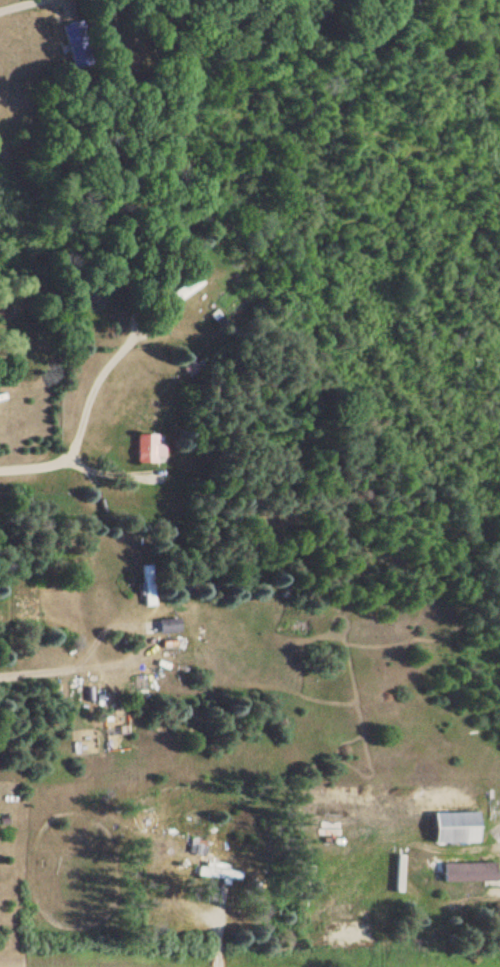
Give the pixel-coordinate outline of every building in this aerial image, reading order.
[(88,60),(79,22),(61,26),(71,65),(88,60)] [(200,282),(192,273),(163,298),(171,307),(200,282)] [(137,462),(162,462),(162,446),(156,446),(156,436),(137,436),(137,462)] [(153,565),(142,565),(142,606),(153,606),(153,565)] [(179,592),(192,591),(191,577),(178,578),(179,592)] [(179,633),(179,620),(159,620),(159,633),(179,633)] [(434,814),(434,844),(479,844),(479,814),(434,814)] [(205,841),(190,841),(190,856),(205,856),(205,841)] [(239,871),(219,871),(219,863),(198,863),(198,879),(239,880),(239,871)] [(443,864),(443,884),(496,884),(496,864),(443,864)]
